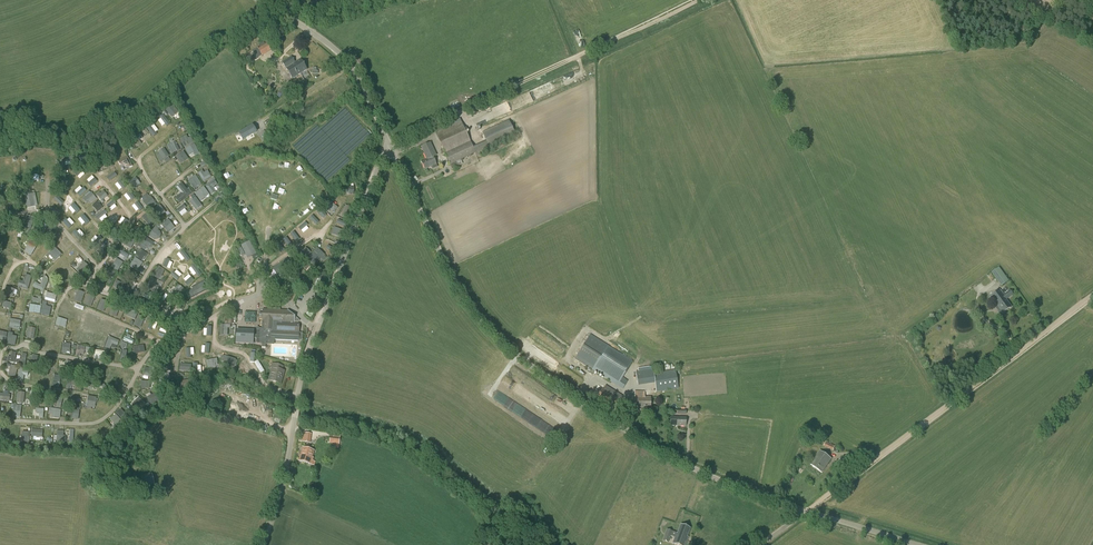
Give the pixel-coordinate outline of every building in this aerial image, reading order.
[(575,33),(580,44),(585,42),(579,31),(575,33)] [(257,49),(253,51),(257,58),(261,56),(262,56),(263,56),(263,55),(270,50),(271,51),(272,50),(267,42),(266,42),(266,43),(259,48),(258,48),(257,48),(257,49)] [(298,67),(296,63),(294,64),(291,57),(282,63),(292,79),(300,74),(296,69),(298,67)] [(300,60),(296,63),(298,67),(296,69),(300,74),(306,70),(300,60)] [(282,87),(276,95),(280,97),(282,96),(286,90),(282,87)] [(173,118),(181,112),(174,104),(167,110),(173,118)] [(160,135),(166,130),(159,121),(153,126),(160,135)] [(461,123),(436,135),(445,154),(452,169),(463,164),(461,160),(475,153),(476,156),(491,150),(489,147),(515,135),(508,121),(482,133),(487,143),(474,149),(461,123)] [(243,140),(256,132),(252,125),(239,134),(243,140)] [(143,138),(140,134),(128,142),(134,150),(142,144),(139,141),(143,138)] [(189,135),(181,138),(185,147),(196,142),(193,136),(190,138),(189,135)] [(169,145),(173,153),(181,149),(175,137),(171,140),(172,143),(169,145)] [(196,156),(201,153),(196,143),(186,147),(190,155),(195,153),(196,156)] [(421,147),(427,160),(432,157),(436,155),(430,143),(421,147)] [(160,152),(161,154),(158,155),(162,161),(171,155),(166,148),(160,152)] [(185,151),(177,157),(182,164),(190,158),(185,151)] [(118,162),(120,165),(129,167),(132,166),(127,157),(118,162)] [(432,157),(427,160),(422,163),(425,170),(436,165),(432,157)] [(153,172),(161,167),(156,158),(148,163),(153,172)] [(80,160),(82,170),(90,169),(89,159),(80,160)] [(174,160),(163,167),(167,173),(178,165),(174,160)] [(105,170),(110,180),(113,178),(113,179),(119,176),(114,165),(105,170)] [(158,181),(167,175),(163,168),(154,174),(158,181)] [(199,172),(204,181),(213,177),(209,170),(205,172),(204,170),(199,172)] [(198,175),(190,179),(195,188),(203,184),(198,175)] [(137,176),(130,182),(136,188),(142,182),(137,176)] [(128,186),(120,177),(114,182),(122,191),(128,186)] [(215,186),(220,184),(215,177),(210,180),(211,183),(207,185),(213,194),(218,191),(215,186)] [(99,180),(90,184),(95,193),(104,188),(99,180)] [(82,186),(79,189),(84,194),(90,189),(84,182),(81,185),(82,186)] [(177,198),(182,203),(193,193),(183,183),(178,187),(183,193),(177,198)] [(206,186),(197,193),(202,201),(211,194),(206,186)] [(121,194),(127,201),(134,194),(127,188),(121,194)] [(92,190),(86,194),(88,196),(85,198),(87,202),(90,200),(92,203),(98,198),(92,190)] [(105,190),(99,195),(104,201),(110,196),(105,190)] [(29,193),(30,207),(38,206),(37,193),(29,193)] [(152,196),(151,197),(149,194),(143,198),(151,210),(159,204),(152,196)] [(191,202),(198,210),(205,205),(197,197),(191,202)] [(136,198),(128,204),(136,215),(144,209),(136,198)] [(94,205),(100,212),(105,207),(98,200),(94,205)] [(113,212),(118,208),(111,200),(106,205),(113,212)] [(332,200),(328,205),(336,212),(340,207),(332,200)] [(74,214),(77,211),(78,213),(82,211),(77,203),(70,207),(74,214)] [(156,209),(161,217),(168,212),(162,204),(156,209)] [(189,212),(187,208),(188,207),(186,204),(178,209),(183,216),(189,212)] [(347,205),(344,216),(350,218),(354,207),(347,205)] [(56,206),(53,210),(60,215),(63,212),(56,206)] [(325,218),(328,215),(322,208),(319,211),(325,218)] [(107,209),(101,212),(103,216),(107,214),(109,218),(112,217),(107,209)] [(123,225),(128,219),(120,211),(115,218),(123,225)] [(307,219),(312,224),(319,218),(314,212),(307,219)] [(85,226),(91,221),(85,214),(79,219),(85,226)] [(33,229),(37,218),(29,215),(25,225),(33,229)] [(71,228),(76,223),(71,217),(66,222),(71,228)] [(113,218),(105,227),(108,230),(116,221),(113,218)] [(171,232),(177,226),(169,218),(163,224),(171,232)] [(339,218),(333,234),(341,237),(347,220),(339,218)] [(307,229),(310,228),(306,222),(300,226),(307,237),(311,234),(307,229)] [(164,232),(156,226),(150,235),(158,241),(164,232)] [(295,240),(303,235),(299,228),(291,233),(295,240)] [(81,230),(79,231),(78,230),(74,233),(81,240),(86,235),(81,230)] [(89,239),(94,244),(97,241),(101,245),(104,240),(95,233),(89,239)] [(142,247),(146,250),(149,247),(152,249),(156,242),(148,237),(142,247)] [(33,240),(26,252),(40,260),(47,248),(33,240)] [(252,240),(243,244),(249,258),(258,254),(252,240)] [(170,251),(178,259),(185,253),(176,244),(170,251)] [(329,245),(326,253),(335,256),(338,248),(329,245)] [(238,248),(242,256),(247,253),(243,246),(238,248)] [(72,260),(80,252),(74,247),(66,255),(72,260)] [(319,267),(329,257),(320,248),(310,258),(319,267)] [(127,261),(131,254),(122,249),(118,255),(127,261)] [(141,249),(137,257),(144,261),(149,253),(141,249)] [(77,269),(85,260),(80,255),(72,264),(77,269)] [(51,269),(56,273),(68,260),(63,256),(51,269)] [(167,256),(161,265),(168,270),(174,261),(167,256)] [(137,257),(131,266),(139,271),(144,262),(137,257)] [(119,272),(125,262),(118,258),(112,267),(119,272)] [(194,277),(198,275),(194,268),(195,267),(192,262),(187,265),(194,277)] [(154,277),(162,279),(165,269),(158,266),(154,277)] [(999,268),(992,273),(1001,286),(1009,281),(999,268)] [(129,269),(126,275),(136,280),(139,274),(129,269)] [(18,271),(15,286),(19,287),(23,272),(18,271)] [(71,272),(64,278),(69,285),(77,280),(71,272)] [(21,280),(20,286),(30,289),(34,276),(27,274),(25,281),(21,280)] [(182,293),(191,285),(184,278),(186,276),(185,276),(179,282),(183,286),(179,290),(182,293)] [(187,276),(185,279),(191,284),(193,282),(187,276)] [(205,280),(193,286),(194,289),(187,292),(190,298),(209,289),(205,280)] [(9,287),(7,295),(15,297),(17,289),(9,287)] [(997,306),(998,306),(1003,313),(1012,307),(1007,300),(1013,295),(1010,290),(1004,295),(1000,290),(990,298),(997,306)] [(47,299),(57,302),(59,295),(49,292),(47,299)] [(79,292),(76,300),(83,303),(86,295),(79,292)] [(15,309),(24,309),(24,299),(16,298),(15,309)] [(106,312),(109,301),(102,299),(99,310),(106,312)] [(42,313),(51,316),(54,307),(48,305),(49,302),(45,301),(42,313)] [(30,312),(41,314),(43,306),(32,304),(30,312)] [(61,317),(68,319),(72,307),(65,305),(61,317)] [(24,319),(25,311),(14,309),(13,317),(24,319)] [(113,309),(111,314),(117,317),(120,312),(113,309)] [(298,335),(299,324),(281,324),(281,322),(294,322),(295,317),(293,316),(287,311),(263,310),(262,321),(264,321),(264,329),(257,329),(257,337),(261,337),(262,335),(274,335),(274,334),(298,335)] [(12,313),(8,313),(8,316),(0,315),(0,326),(4,326),(3,329),(10,330),(12,313)] [(31,313),(30,319),(36,320),(35,325),(39,325),(41,314),(31,313)] [(135,325),(142,328),(146,317),(140,314),(135,325)] [(44,323),(48,324),(49,319),(46,319),(46,316),(41,316),(40,326),(44,327),(44,323)] [(67,327),(69,320),(59,317),(57,324),(67,327)] [(93,317),(89,326),(96,329),(100,320),(93,317)] [(21,329),(23,320),(13,318),(11,327),(21,329)] [(68,330),(79,332),(80,322),(69,320),(68,330)] [(230,328),(232,328),(232,324),(222,324),(222,335),(230,335),(230,328)] [(35,339),(37,328),(30,326),(27,338),(35,339)] [(121,344),(127,328),(123,326),(122,328),(119,327),(115,338),(110,336),(106,347),(112,349),(115,342),(121,344)] [(57,329),(56,337),(66,338),(66,330),(57,329)] [(236,343),(253,344),(253,339),(254,335),(254,330),(236,329),(236,343)] [(92,342),(94,332),(87,331),(84,340),(92,342)] [(561,356),(565,349),(538,331),(533,338),(561,356)] [(129,337),(126,336),(125,340),(134,343),(136,340),(132,338),(133,335),(130,334),(129,337)] [(591,334),(575,360),(592,370),(622,389),(627,383),(622,380),(630,366),(633,362),(633,361),(608,345),(591,334)] [(51,346),(55,348),(59,339),(52,335),(52,337),(50,336),(49,339),(53,341),(51,346)] [(104,342),(100,341),(100,336),(96,335),(94,346),(103,347),(104,342)] [(223,350),(232,350),(232,343),(235,343),(235,339),(224,339),(223,350)] [(64,343),(64,353),(72,353),(72,343),(64,343)] [(78,355),(90,357),(91,347),(79,345),(78,355)] [(134,347),(135,354),(147,352),(146,345),(134,347)] [(242,355),(254,358),(256,350),(243,348),(242,355)] [(9,362),(17,362),(18,352),(13,352),(13,355),(10,355),(9,362)] [(251,374),(254,363),(246,361),(242,371),(251,374)] [(152,363),(151,368),(147,367),(145,375),(154,377),(157,364),(152,363)] [(181,363),(181,371),(193,371),(193,363),(181,363)] [(273,363),(271,367),(273,367),(270,375),(272,376),(270,381),(280,384),(283,375),(281,374),(282,370),(283,367),(273,363)] [(17,377),(19,366),(12,365),(10,376),(17,377)] [(112,376),(115,376),(117,367),(109,366),(107,378),(111,379),(112,376)] [(23,369),(19,380),(23,381),(28,371),(23,369)] [(634,376),(634,377),(635,386),(650,384),(655,383),(656,388),(656,392),(678,389),(678,385),(675,370),(653,374),(638,376),(638,374),(634,375),(634,376)] [(129,384),(130,375),(117,373),(116,378),(123,379),(122,383),(129,384)] [(26,403),(26,391),(18,391),(18,403),(26,403)] [(0,400),(12,401),(12,394),(1,392),(0,400)] [(160,401),(157,392),(152,394),(151,392),(147,394),(151,404),(160,401)] [(88,407),(97,408),(98,397),(90,396),(88,407)] [(634,408),(634,409),(641,409),(641,410),(650,410),(651,397),(641,397),(636,397),(634,397),(634,408)] [(106,409),(109,403),(100,400),(98,406),(106,409)] [(22,415),(23,405),(14,404),(13,414),(22,415)] [(41,418),(46,418),(46,407),(38,407),(37,413),(41,413),(41,418)] [(54,417),(62,418),(63,409),(51,408),(50,413),(54,413),(54,417)] [(119,426),(130,417),(123,408),(112,418),(119,426)] [(96,411),(84,409),(83,414),(90,415),(90,418),(95,419),(96,411)] [(278,413),(274,421),(279,423),(282,415),(278,413)] [(553,436),(557,431),(536,416),(532,421),(553,436)] [(670,426),(686,426),(686,418),(671,417),(670,426)] [(106,436),(115,431),(110,421),(100,425),(106,436)] [(41,437),(45,437),(45,429),(33,429),(33,436),(37,436),(37,439),(41,439),(41,437)] [(55,440),(71,440),(71,430),(59,430),(59,435),(55,435),(55,440)] [(311,434),(301,432),(300,441),(310,443),(311,434)] [(330,436),(329,443),(339,444),(340,434),(334,433),(333,436),(330,436)] [(314,451),(303,448),(299,461),(311,464),(313,458),(312,458),(314,451)] [(811,465),(822,472),(831,459),(820,451),(811,465)] [(845,457),(836,463),(844,473),(853,466),(845,457)] [(141,478),(139,478),(141,485),(143,485),(143,487),(154,484),(151,473),(141,476),(141,478)] [(670,536),(675,537),(673,543),(677,544),(685,544),(688,537),(687,537),(690,529),(681,525),(678,534),(667,530),(663,540),(668,542),(670,536)]
